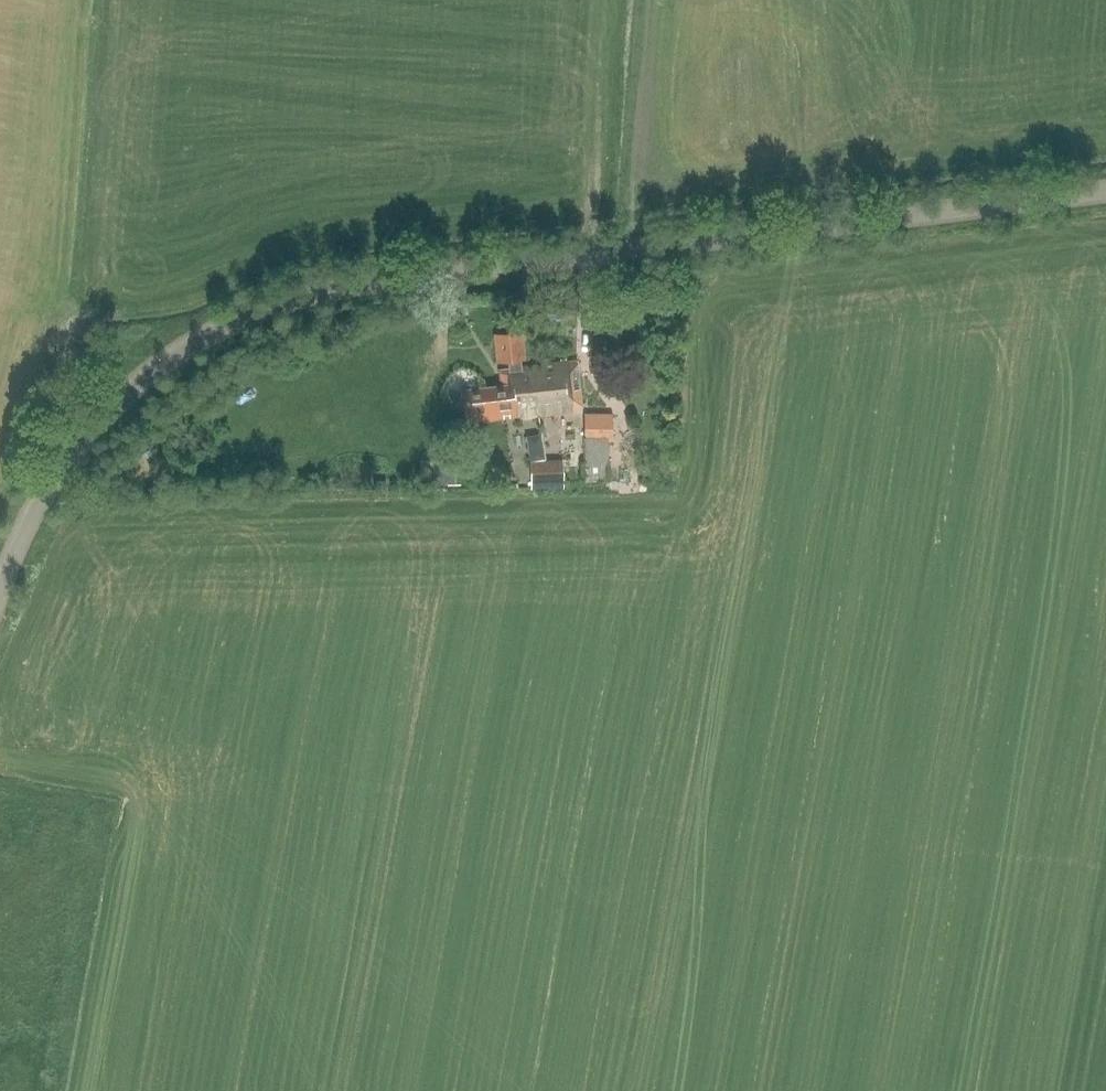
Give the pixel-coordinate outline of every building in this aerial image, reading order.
[(499,370),(501,387),(463,391),(466,424),(505,420),(504,415),(510,414),(510,419),(574,413),(574,408),(584,407),(580,361),(523,366),(522,361),(527,361),(524,332),(494,335),(497,364),(509,363),(510,369),(499,370)] [(614,439),(613,414),(584,414),(585,440),(608,439),(614,439)] [(564,487),(563,460),(531,461),(531,482),(540,482),(540,488),(564,487)]
